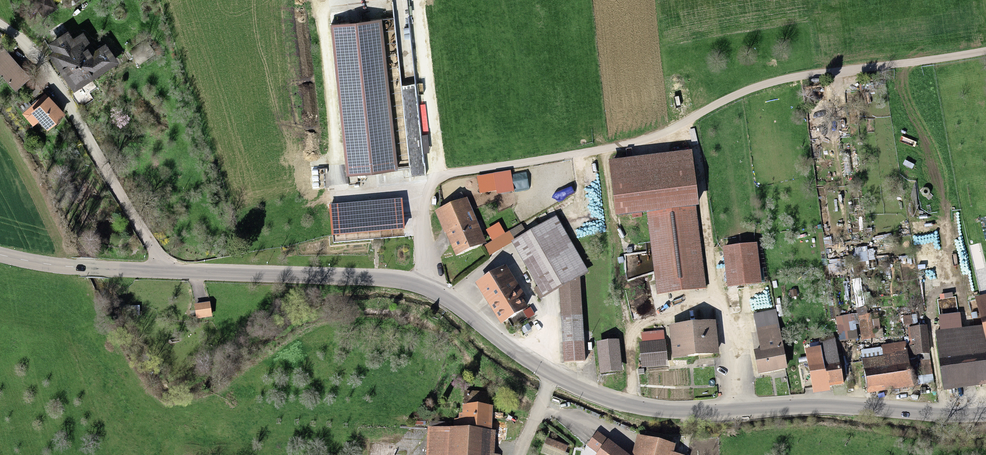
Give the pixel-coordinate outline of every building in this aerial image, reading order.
[(42,18),(56,9),(50,0),(31,0),(42,18)] [(381,20),(323,25),(336,175),(395,170),(381,20)] [(52,52),(48,55),(73,91),(116,61),(103,44),(93,51),(80,32),(71,39),(66,32),(48,45),(52,52)] [(4,48),(0,52),(0,75),(19,94),(35,79),(4,48)] [(62,115),(46,97),(30,112),(46,129),(62,115)] [(647,214),(696,208),(690,155),(612,165),(618,217),(647,214)] [(402,198),(329,204),(332,235),(405,228),(402,198)] [(463,201),(435,215),(456,257),(483,244),(463,201)] [(647,214),(657,294),(706,288),(696,208),(647,214)] [(553,218),(507,244),(538,301),(555,291),(579,278),(585,274),(553,218)] [(755,247),(723,251),(729,289),(760,285),(755,247)] [(525,311),(500,267),(470,283),(494,328),(525,311)] [(582,363),(579,278),(555,291),(559,365),(582,363)] [(974,325),(977,346),(985,344),(985,295),(970,298),(974,325)] [(934,329),(941,393),(985,388),(985,344),(977,346),(974,325),(934,329)] [(714,326),(670,329),(672,361),(717,358),(714,326)] [(785,371),(777,328),(758,332),(763,354),(755,356),(759,376),(785,371)] [(913,330),(916,357),(929,355),(926,329),(913,330)] [(663,334),(641,335),(643,369),(665,367),(663,334)] [(834,339),(794,347),(803,394),(844,386),(834,339)] [(618,343),(597,346),(600,376),(621,374),(618,343)] [(885,360),(865,363),(870,395),(911,388),(904,346),(884,349),(885,360)] [(491,410),(488,410),(489,395),(464,394),(463,417),(457,417),(457,432),(428,431),(427,454),(493,454),(494,433),(490,433),(491,410)] [(637,434),(632,454),(685,454),(674,452),(676,444),(637,434)] [(547,437),(540,452),(547,454),(568,454),(569,453),(565,452),(568,446),(547,437)] [(609,445),(600,454),(620,454),(609,445)]
